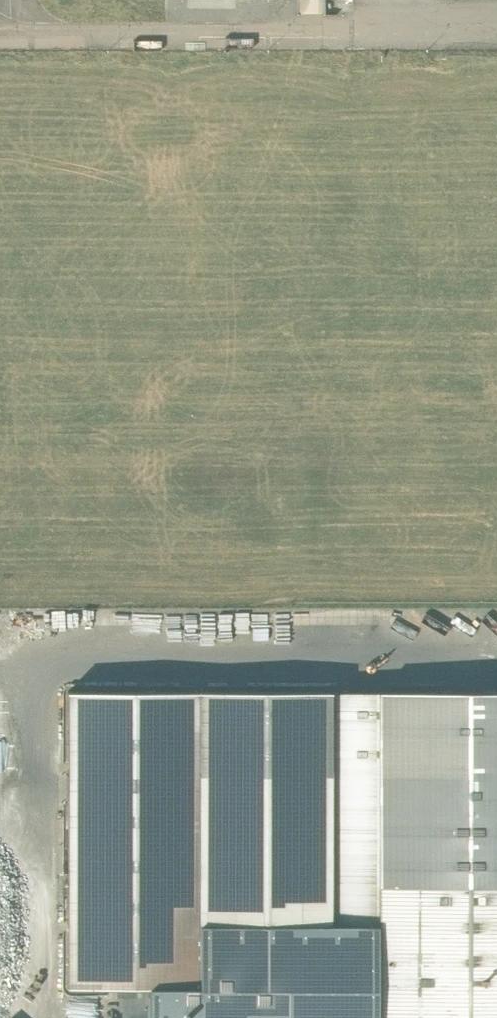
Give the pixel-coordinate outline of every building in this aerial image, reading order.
[(198,986),(310,986),(310,1017),(496,1017),(496,691),(329,691),(67,691),(67,985),(198,986)]
